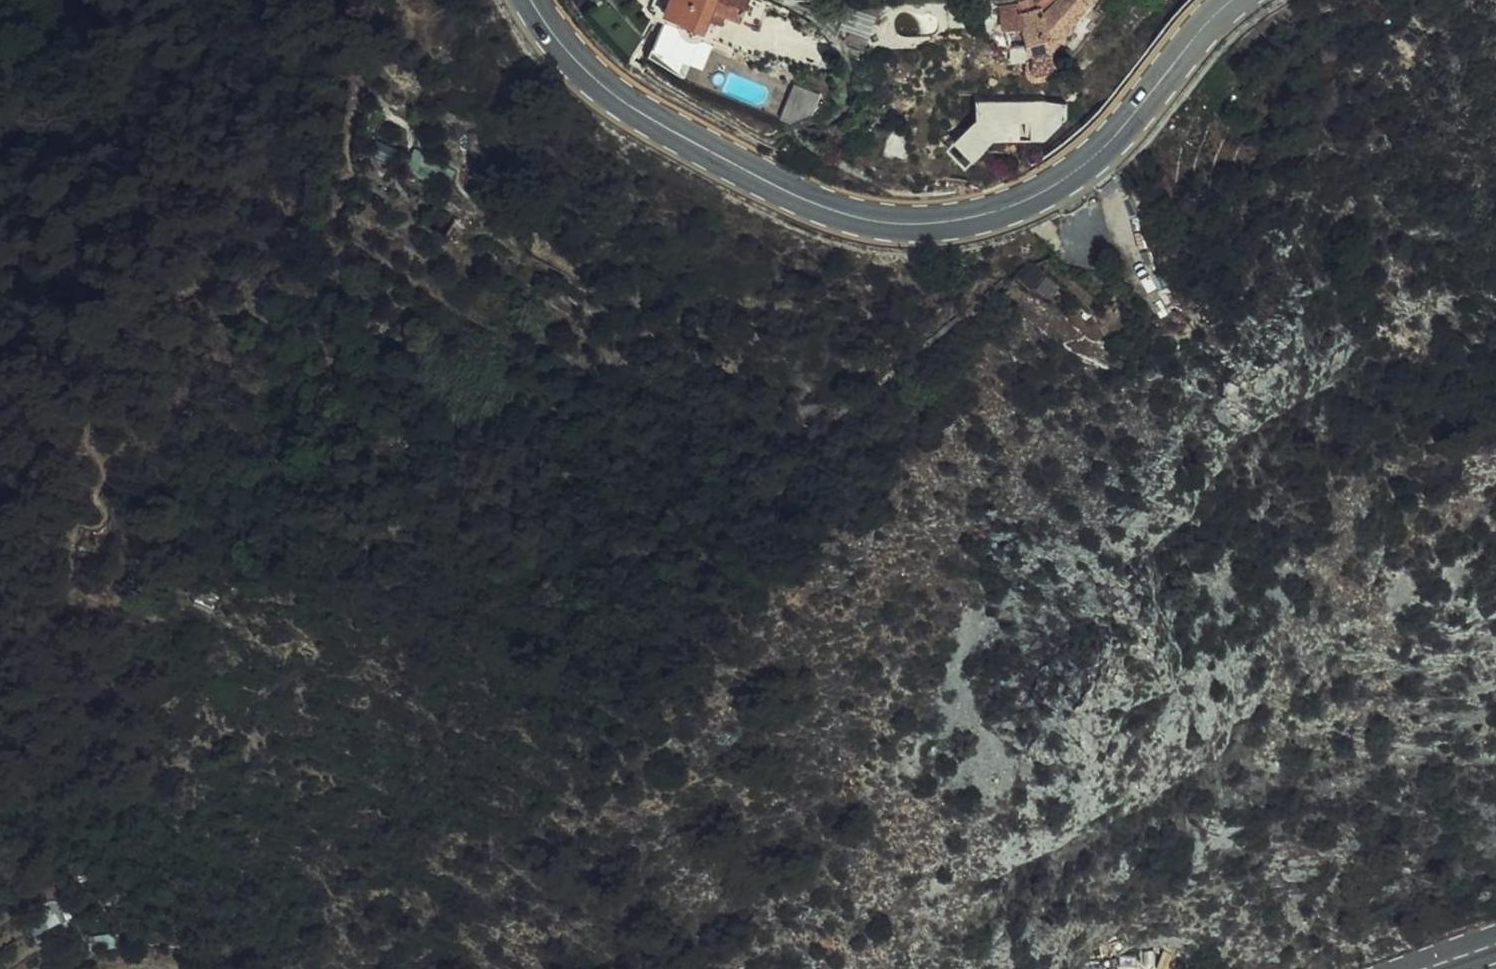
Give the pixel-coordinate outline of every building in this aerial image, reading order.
[(657,0),(646,0),(645,4),(651,7),(654,9),(657,0)] [(705,30),(716,3),(731,9),(734,0),(657,0),(654,9),(674,17),(673,20),(673,21),(696,31),(704,34),(705,30)] [(1020,41),(1040,35),(1071,0),(1036,0),(1032,4),(1028,8),(1025,0),(1013,0),(999,2),(990,3),(993,13),(993,16),(987,17),(994,31),(1011,30),(1017,30),(1020,41)] [(794,82),(784,117),(812,125),(822,89),(794,82)] [(970,90),(968,121),(1028,123),(1030,88),(982,86),(982,90),(970,90)] [(1050,87),(1048,87),(1034,88),(1037,103),(1052,101),(1050,87)]
